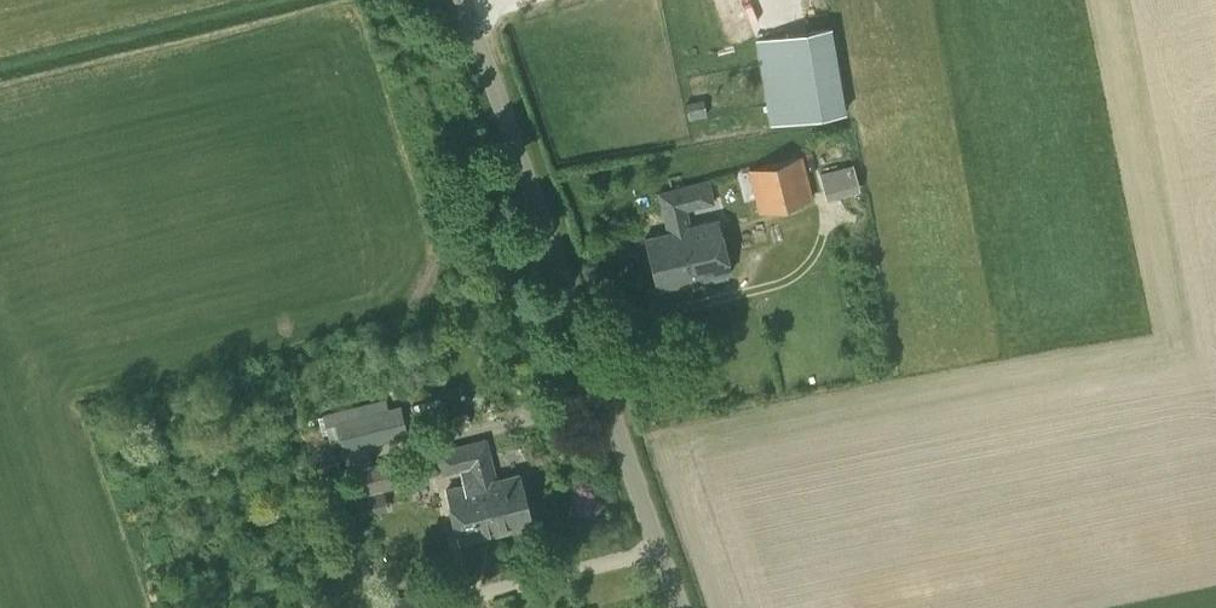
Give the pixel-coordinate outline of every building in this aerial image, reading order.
[(832,26),(756,39),(770,124),(846,111),(832,26)] [(758,213),(814,199),(802,155),(747,169),(758,213)] [(830,212),(861,204),(856,187),(857,187),(852,165),(821,173),(826,195),(825,195),(830,212)] [(658,289),(730,272),(709,180),(657,192),(667,232),(645,237),(658,289)] [(389,410),(385,396),(322,413),(331,447),(339,444),(346,470),(347,470),(355,497),(406,484),(399,456),(373,462),(369,445),(408,435),(401,407),(389,410)] [(482,482),(494,535),(533,525),(520,472),(496,478),(486,439),(435,452),(439,469),(441,469),(442,474),(461,470),(460,469),(473,466),(478,483),(482,482)] [(459,543),(494,535),(482,482),(478,483),(473,466),(460,469),(461,470),(442,474),(441,469),(439,469),(441,475),(460,470),(463,483),(445,487),(459,543)]
